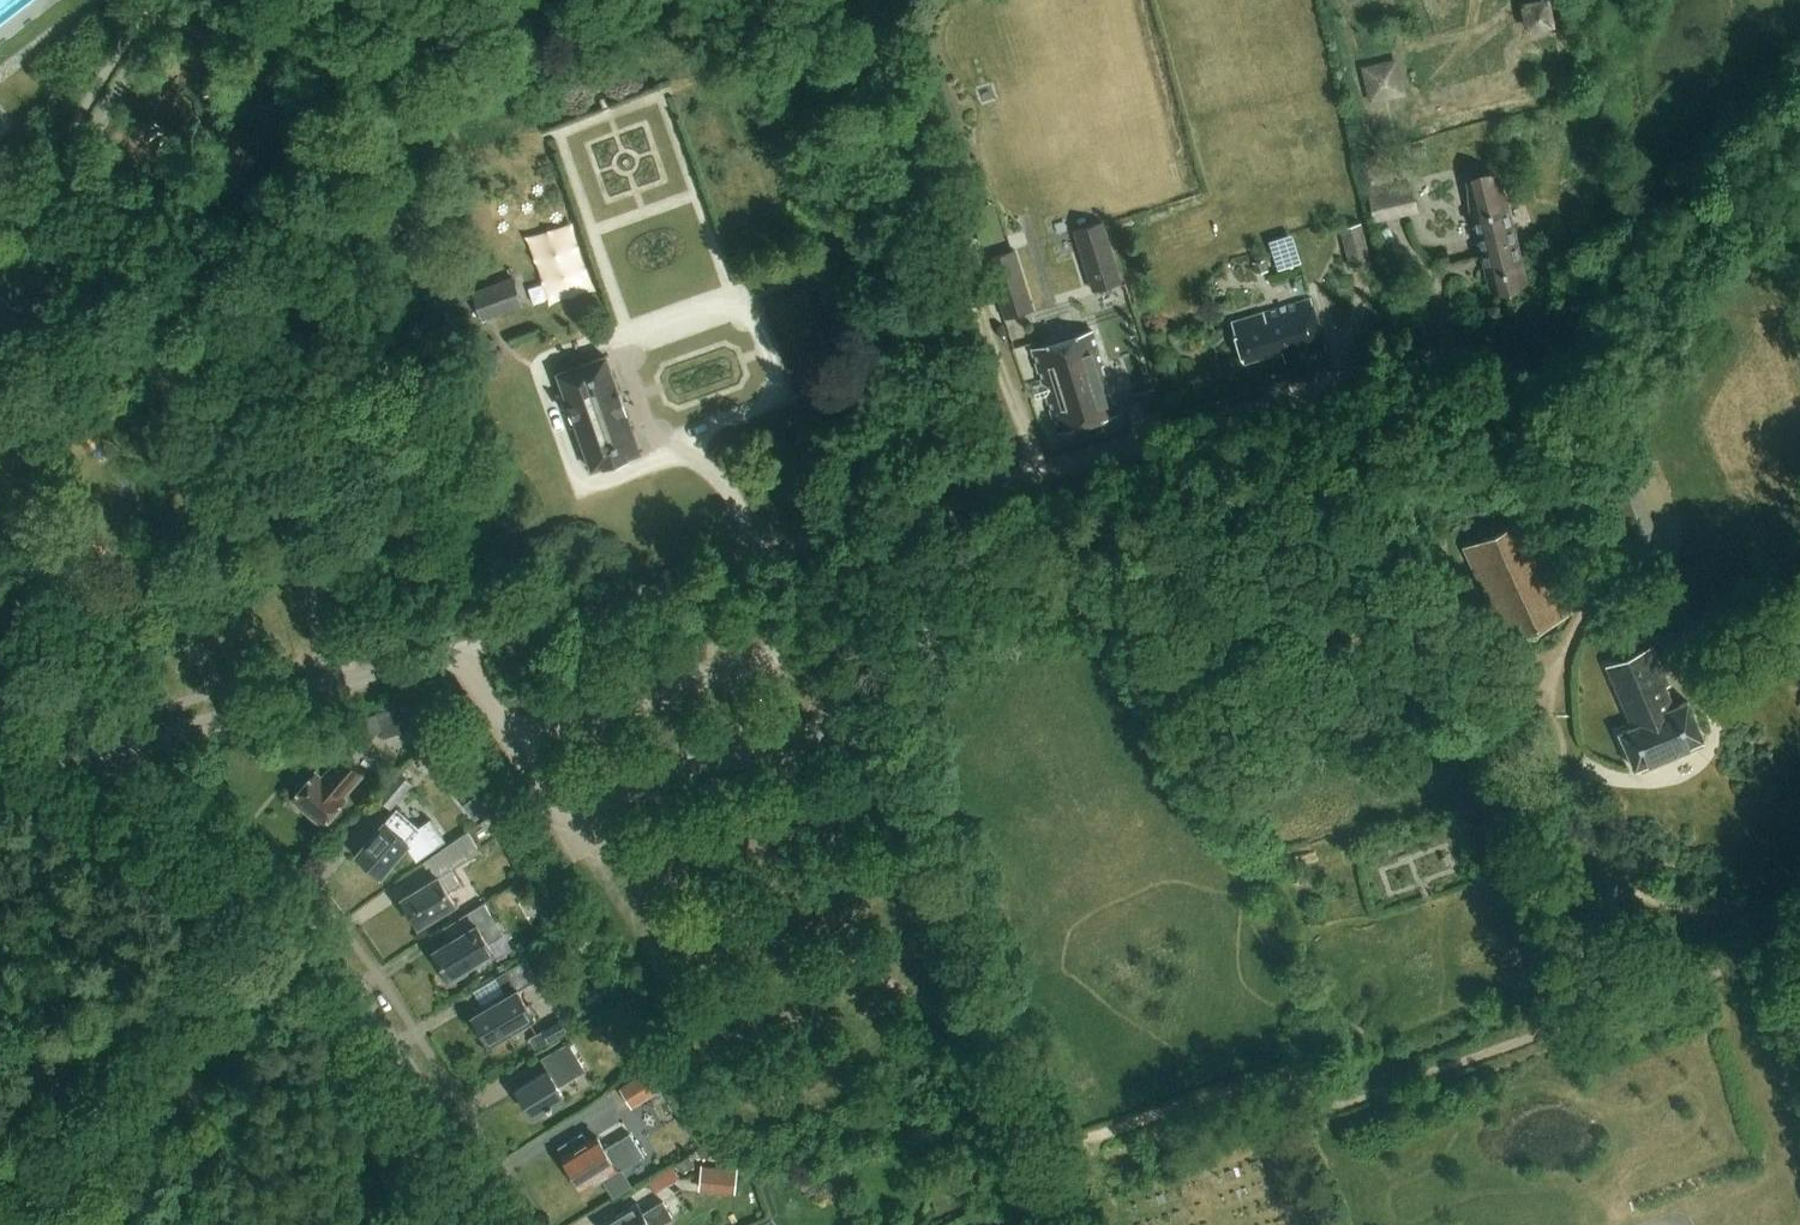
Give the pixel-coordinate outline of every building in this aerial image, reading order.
[(1527,27),(1556,22),(1552,0),(1522,0),(1527,27)] [(107,11),(115,22),(123,16),(115,5),(107,11)] [(1401,55),(1365,60),(1370,94),(1406,90),(1401,55)] [(1356,163),(1364,196),(1367,196),(1374,223),(1419,211),(1412,182),(1374,191),(1367,161),(1356,163)] [(1473,212),(1492,290),(1525,282),(1506,204),(1502,205),(1495,175),(1469,181),(1477,211),(1473,212)] [(1371,261),(1362,222),(1341,227),(1350,266),(1371,261)] [(1105,223),(1077,232),(1095,290),(1123,281),(1105,223)] [(1434,252),(1437,264),(1450,261),(1447,249),(1434,252)] [(1016,250),(988,259),(1007,317),(1034,308),(1016,250)] [(1255,273),(1268,270),(1266,259),(1253,262),(1255,273)] [(473,293),(483,318),(522,304),(513,278),(473,293)] [(19,318),(0,294),(0,325),(3,329),(19,318)] [(1286,361),(1326,349),(1311,299),(1233,322),(1244,361),(1283,350),(1286,361)] [(1104,364),(1094,331),(1034,349),(1059,431),(1118,413),(1115,400),(1112,401),(1101,365),(1104,364)] [(592,470),(641,452),(607,356),(558,374),(592,470)] [(1508,641),(1569,613),(1525,520),(1464,548),(1508,641)] [(1634,768),(1705,739),(1689,701),(1674,707),(1665,686),(1669,685),(1653,648),(1608,668),(1633,727),(1620,732),(1634,768)] [(376,712),(384,737),(421,725),(413,700),(376,712)] [(439,735),(430,745),(443,757),(449,751),(452,748),(439,735)] [(345,796),(364,774),(342,755),(323,777),(317,771),(293,798),(324,825),(347,798),(345,796)] [(377,796),(392,808),(413,783),(398,771),(377,796)] [(381,875),(407,845),(417,860),(446,840),(431,818),(416,829),(395,811),(386,822),(385,821),(357,854),(381,875)] [(419,926),(456,904),(449,892),(462,885),(452,870),(481,852),(470,834),(429,859),(439,876),(402,898),(419,926)] [(489,943),(504,934),(486,903),(459,919),(466,931),(434,951),(450,978),(494,952),(489,943)] [(519,990),(537,979),(525,959),(497,977),(508,995),(474,1016),(491,1044),(536,1017),(519,990)] [(561,1019),(530,1038),(537,1050),(569,1031),(561,1019)] [(560,1086),(575,1077),(586,1071),(569,1042),(546,1056),(553,1069),(550,1071),(550,1070),(518,1089),(534,1116),(566,1096),(560,1086)] [(632,1107),(657,1091),(645,1072),(620,1087),(632,1107)] [(583,1133),(558,1148),(575,1175),(572,1177),(578,1187),(581,1186),(583,1190),(604,1177),(606,1182),(614,1196),(630,1187),(621,1172),(645,1157),(630,1134),(605,1149),(597,1135),(587,1141),(583,1133)] [(683,1170),(695,1163),(690,1154),(678,1162),(683,1170)] [(703,1166),(701,1189),(717,1191),(719,1175),(720,1168),(711,1167),(703,1166)] [(791,1174),(782,1177),(785,1186),(794,1183),(791,1174)] [(1017,1182),(1003,1188),(1006,1196),(1020,1190),(1017,1182)] [(673,1217),(688,1208),(679,1192),(644,1213),(638,1203),(605,1223),(606,1224),(659,1224),(673,1217)]
